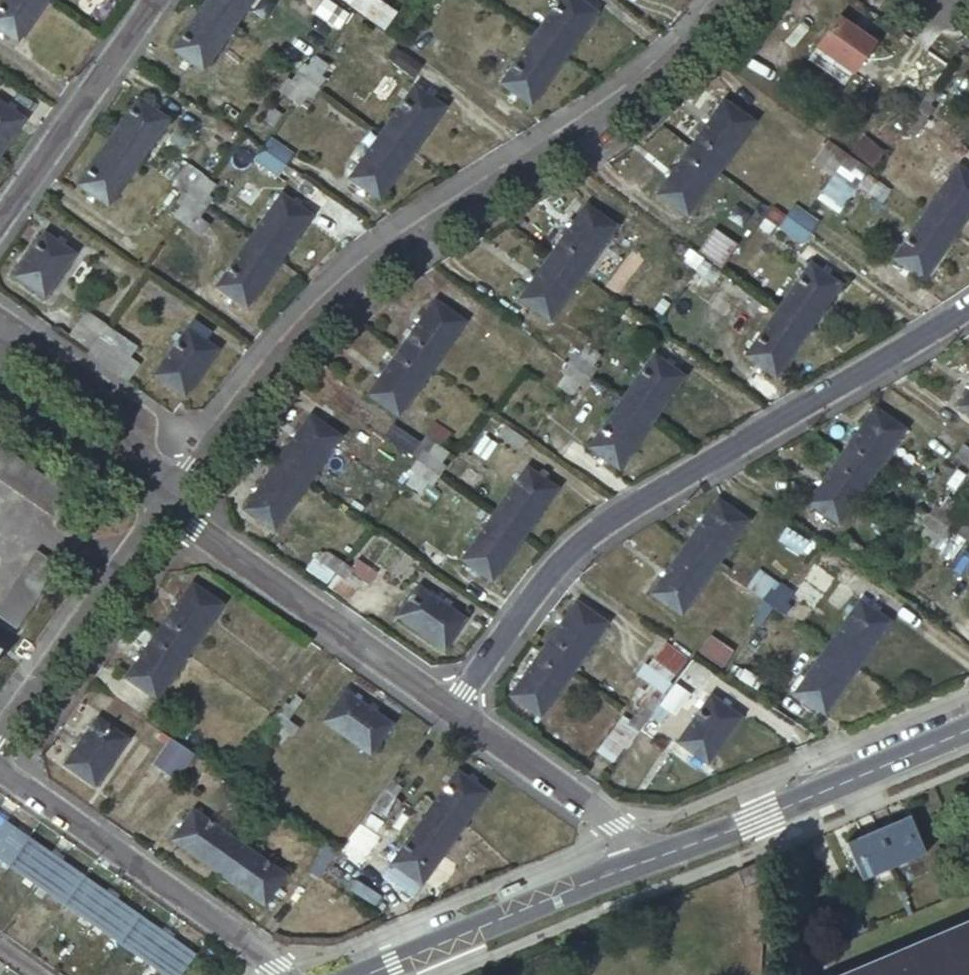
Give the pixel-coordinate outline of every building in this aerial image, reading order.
[(49,0),(5,0),(0,7),(0,29),(19,43),(49,0)] [(204,6),(234,28),(254,0),(208,0),(204,6)] [(348,3),(384,28),(398,9),(386,0),(350,0),(348,3)] [(534,37),(564,58),(597,11),(580,0),(560,0),(534,37)] [(204,6),(174,48),(205,70),(234,28),(204,6)] [(838,19),(818,47),(856,73),(875,45),(838,19)] [(534,37),(502,82),(532,103),(564,58),(534,37)] [(324,63),(316,58),(309,68),(305,66),(299,74),(311,82),(324,63)] [(331,67),(324,63),(311,82),(322,89),(328,81),(323,78),(331,67)] [(290,95),(298,100),(311,82),(299,74),(293,83),(297,86),(290,95)] [(298,100),(304,105),(311,95),(315,99),(322,89),(311,82),(298,100)] [(413,85),(380,131),(409,152),(442,106),(413,85)] [(920,110),(931,118),(938,108),(932,104),(939,94),(934,90),(920,110)] [(140,98),(110,140),(140,161),(170,119),(140,98)] [(25,118),(0,101),(0,153),(25,118)] [(726,101),(692,147),(722,169),(755,123),(726,101)] [(919,123),(925,127),(931,118),(920,110),(905,130),(912,135),(919,123)] [(380,131),(347,176),(377,197),(409,152),(380,131)] [(270,139),(263,150),(288,168),(295,156),(270,139)] [(110,140),(81,183),(111,204),(140,161),(110,140)] [(851,155),(829,140),(815,161),(836,176),(842,167),(851,155)] [(692,147),(659,193),(689,214),(722,169),(692,147)] [(871,149),(864,159),(874,167),(881,157),(871,149)] [(288,168),(263,150),(255,162),(280,179),(288,168)] [(851,155),(842,167),(851,173),(854,168),(866,176),(871,169),(851,155)] [(836,176),(815,161),(808,170),(829,186),(836,176)] [(930,211),(959,232),(968,218),(968,169),(964,165),(930,211)] [(210,180),(204,176),(196,187),(191,183),(185,193),(196,200),(210,180)] [(216,185),(210,180),(196,200),(206,208),(213,198),(209,195),(216,185)] [(281,188),(247,237),(278,258),(312,210),(281,188)] [(176,215),(182,219),(196,200),(185,193),(179,201),(184,205),(176,215)] [(200,217),(206,208),(196,200),(182,219),(199,232),(207,222),(200,217)] [(788,201),(780,211),(799,225),(807,215),(788,201)] [(585,209),(552,254),(581,275),(614,229),(585,209)] [(799,225),(780,211),(772,222),(801,244),(809,233),(799,225)] [(930,211),(895,259),(925,280),(959,232),(930,211)] [(807,215),(799,225),(809,233),(817,222),(807,215)] [(48,230),(15,276),(44,297),(78,250),(48,230)] [(724,274),(740,251),(717,235),(701,257),(724,274)] [(247,237),(216,282),(247,303),(278,258),(247,237)] [(688,259),(683,266),(693,273),(702,261),(681,246),(680,249),(677,252),(680,254),(688,259)] [(552,254),(518,300),(548,322),(581,275),(552,254)] [(722,276),(702,261),(693,273),(701,279),(706,273),(718,282),(722,276)] [(809,268),(775,314),(805,336),(839,290),(809,268)] [(432,303),(399,348),(430,370),(463,324),(432,303)] [(113,317),(108,313),(100,324),(95,320),(89,328),(100,336),(113,317)] [(100,336),(89,328),(95,320),(87,314),(74,334),(92,347),(100,336)] [(775,314),(743,359),(773,380),(805,336),(775,314)] [(119,322),(113,317),(100,336),(112,344),(113,342),(117,336),(112,332),(119,322)] [(189,327),(155,375),(183,395),(217,346),(189,327)] [(579,360),(586,349),(593,354),(598,347),(574,330),(555,356),(568,366),(574,356),(579,360)] [(112,344),(100,336),(92,347),(89,352),(112,367),(128,379),(140,362),(113,342),(112,344)] [(399,348),(367,394),(396,416),(430,370),(399,348)] [(593,354),(586,349),(579,360),(574,356),(568,366),(579,374),(593,354)] [(591,382),(597,372),(593,369),(600,358),(593,354),(579,374),(591,382)] [(655,356),(620,403),(650,424),(684,377),(655,356)] [(565,380),(558,390),(564,394),(579,374),(568,366),(561,377),(565,380)] [(583,392),(591,382),(579,374),(564,394),(571,399),(578,389),(583,392)] [(955,404),(968,413),(968,384),(955,404)] [(620,403),(587,448),(618,470),(650,424),(620,403)] [(873,407),(839,452),(868,473),(901,427),(873,407)] [(312,414),(278,461),(308,483),(342,436),(312,414)] [(506,426),(497,439),(520,454),(529,442),(506,426)] [(399,447),(415,459),(421,450),(426,454),(433,444),(413,429),(399,447)] [(0,431),(0,465),(70,515),(87,492),(1,430),(0,431)] [(421,450),(415,459),(426,467),(440,447),(434,442),(433,444),(426,454),(421,450)] [(438,475),(444,466),(439,463),(447,452),(440,447),(426,467),(438,475)] [(839,452),(805,500),(834,521),(868,473),(839,452)] [(415,459),(409,468),(414,471),(406,482),(413,486),(426,467),(415,459)] [(278,461),(245,507),(275,529),(308,483),(278,461)] [(431,485),(438,475),(426,467),(413,486),(420,491),(427,481),(431,485)] [(527,468),(493,515),(524,536),(557,490),(527,468)] [(951,504),(944,498),(936,508),(932,505),(925,514),(938,523),(951,504)] [(718,502),(684,549),(714,570),(747,523),(718,502)] [(957,508),(951,504),(938,523),(949,531),(956,522),(950,518),(957,508)] [(915,538),(923,544),(938,523),(925,514),(919,523),(924,526),(915,538)] [(493,515),(460,561),(491,583),(524,536),(493,515)] [(923,544),(929,548),(937,536),(943,540),(949,531),(938,523),(923,544)] [(2,605),(25,622),(70,560),(46,543),(2,605)] [(823,546),(805,570),(824,583),(841,559),(823,546)] [(684,549),(651,595),(680,616),(714,570),(684,549)] [(335,572),(343,561),(333,554),(330,559),(319,550),(315,557),(321,562),(335,572)] [(367,564),(349,552),(343,561),(352,567),(349,571),(357,577),(367,564)] [(352,567),(343,561),(335,572),(352,584),(357,577),(349,571),(352,567)] [(328,582),(335,572),(321,562),(314,572),(328,582)] [(373,568),(367,564),(357,577),(364,582),(373,568)] [(352,584),(335,572),(328,582),(327,583),(344,596),(352,584)] [(192,580),(160,627),(191,649),(223,601),(192,580)] [(420,588),(400,617),(443,648),(463,619),(420,588)] [(789,593),(782,588),(774,598),(768,595),(762,604),(774,613),(789,593)] [(795,597),(789,593),(774,613),(785,620),(792,611),(787,607),(795,597)] [(860,601),(826,649),(857,671),(892,625),(860,601)] [(573,672),(606,626),(576,604),(543,650),(573,672)] [(753,627),(760,632),(774,613),(762,604),(755,612),(761,616),(753,627)] [(760,632),(766,636),(774,625),(779,629),(785,620),(774,613),(760,632)] [(160,627),(129,673),(160,695),(191,649),(160,627)] [(711,640),(701,654),(724,671),(734,656),(711,640)] [(748,649),(755,653),(758,649),(752,644),(748,649)] [(659,645),(635,678),(654,692),(678,658),(659,645)] [(748,649),(740,660),(750,668),(759,656),(755,653),(748,649)] [(826,649),(793,695),(824,717),(857,671),(826,649)] [(540,718),(573,672),(543,650),(509,697),(540,718)] [(742,668),(732,681),(758,699),(768,686),(742,668)] [(347,689),(325,720),(370,751),(391,721),(347,689)] [(306,701),(299,696),(292,706),(286,702),(280,711),(292,720),(306,701)] [(661,703),(653,697),(645,709),(640,705),(634,715),(646,724),(661,703)] [(710,698),(676,746),(706,766),(740,719),(710,698)] [(312,705),(306,701),(292,720),(302,727),(308,717),(304,714),(312,705)] [(667,707),(661,703),(646,724),(656,731),(663,721),(659,718),(667,707)] [(171,719),(156,709),(149,720),(163,730),(171,719)] [(280,711),(273,720),(279,724),(272,734),(279,739),(283,734),(292,720),(280,711)] [(101,714),(67,762),(98,784),(132,736),(101,714)] [(634,715),(628,724),(632,727),(624,738),(632,744),(646,724),(634,715)] [(170,734),(183,743),(184,744),(191,733),(171,719),(163,730),(170,734)] [(183,743),(170,734),(153,762),(164,770),(183,743)] [(184,744),(183,743),(164,770),(175,777),(194,750),(184,744)] [(386,786),(399,795),(406,785),(401,782),(407,773),(400,767),(386,786)] [(458,769),(436,800),(468,822),(490,791),(458,769)] [(387,801),(392,804),(399,795),(386,786),(372,807),(380,811),(387,801)] [(399,795),(392,804),(387,801),(380,811),(372,807),(369,811),(398,832),(416,807),(399,795)] [(435,801),(391,865),(423,887),(468,822),(436,800),(435,801)] [(195,806),(175,836),(223,869),(224,870),(244,840),(195,806)] [(842,842),(859,883),(923,856),(906,816),(842,842)] [(0,817),(0,856),(9,863),(28,836),(0,817)] [(58,857),(28,836),(9,863),(39,883),(58,857)] [(244,840),(224,870),(270,902),(290,872),(244,840)] [(322,877),(340,851),(330,844),(311,870),(322,877)] [(87,877),(58,857),(39,883),(68,903),(87,877)] [(112,894),(87,877),(68,903),(93,921),(112,894)] [(93,921),(122,940),(140,914),(112,894),(93,921)] [(167,932),(140,914),(122,940),(149,959),(167,932)] [(836,974),(968,974),(968,920),(836,974)] [(167,932),(149,959),(172,974),(179,974),(195,952),(167,932)]
